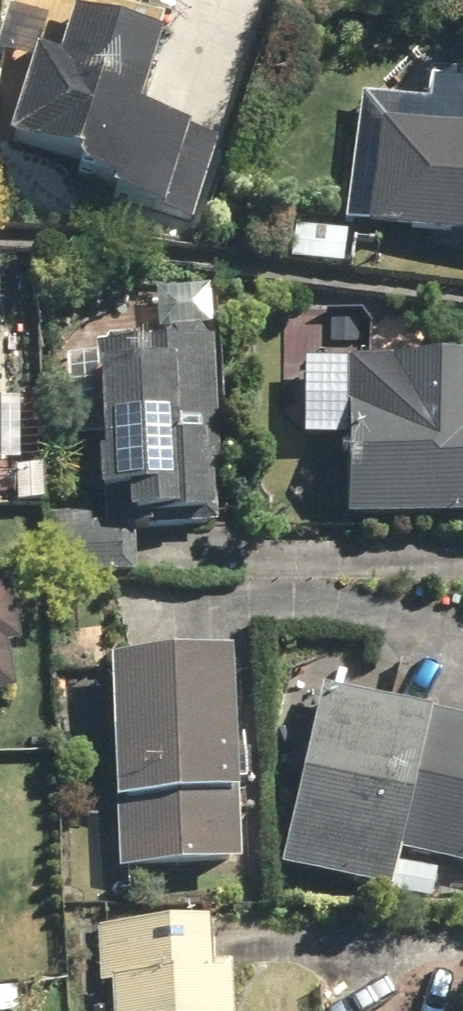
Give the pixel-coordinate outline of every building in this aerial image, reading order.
[(46,53),(15,157),(197,211),(219,138),(149,117),(172,38),(89,13),(75,62),(46,53)] [(373,224),(462,233),(462,126),(383,118),(373,224)] [(139,529),(223,525),(213,336),(98,342),(106,491),(137,489),(139,529)] [(354,516),(462,515),(462,342),(395,343),(395,396),(354,396),(354,516)] [(21,685),(13,642),(27,639),(16,578),(0,580),(0,689),(21,685)] [(127,866),(245,861),(237,653),(119,657),(127,866)] [(286,861),(397,888),(407,850),(462,863),(462,717),(329,684),(286,861)] [(116,1010),(239,1010),(235,921),(113,926),(116,1010)]
